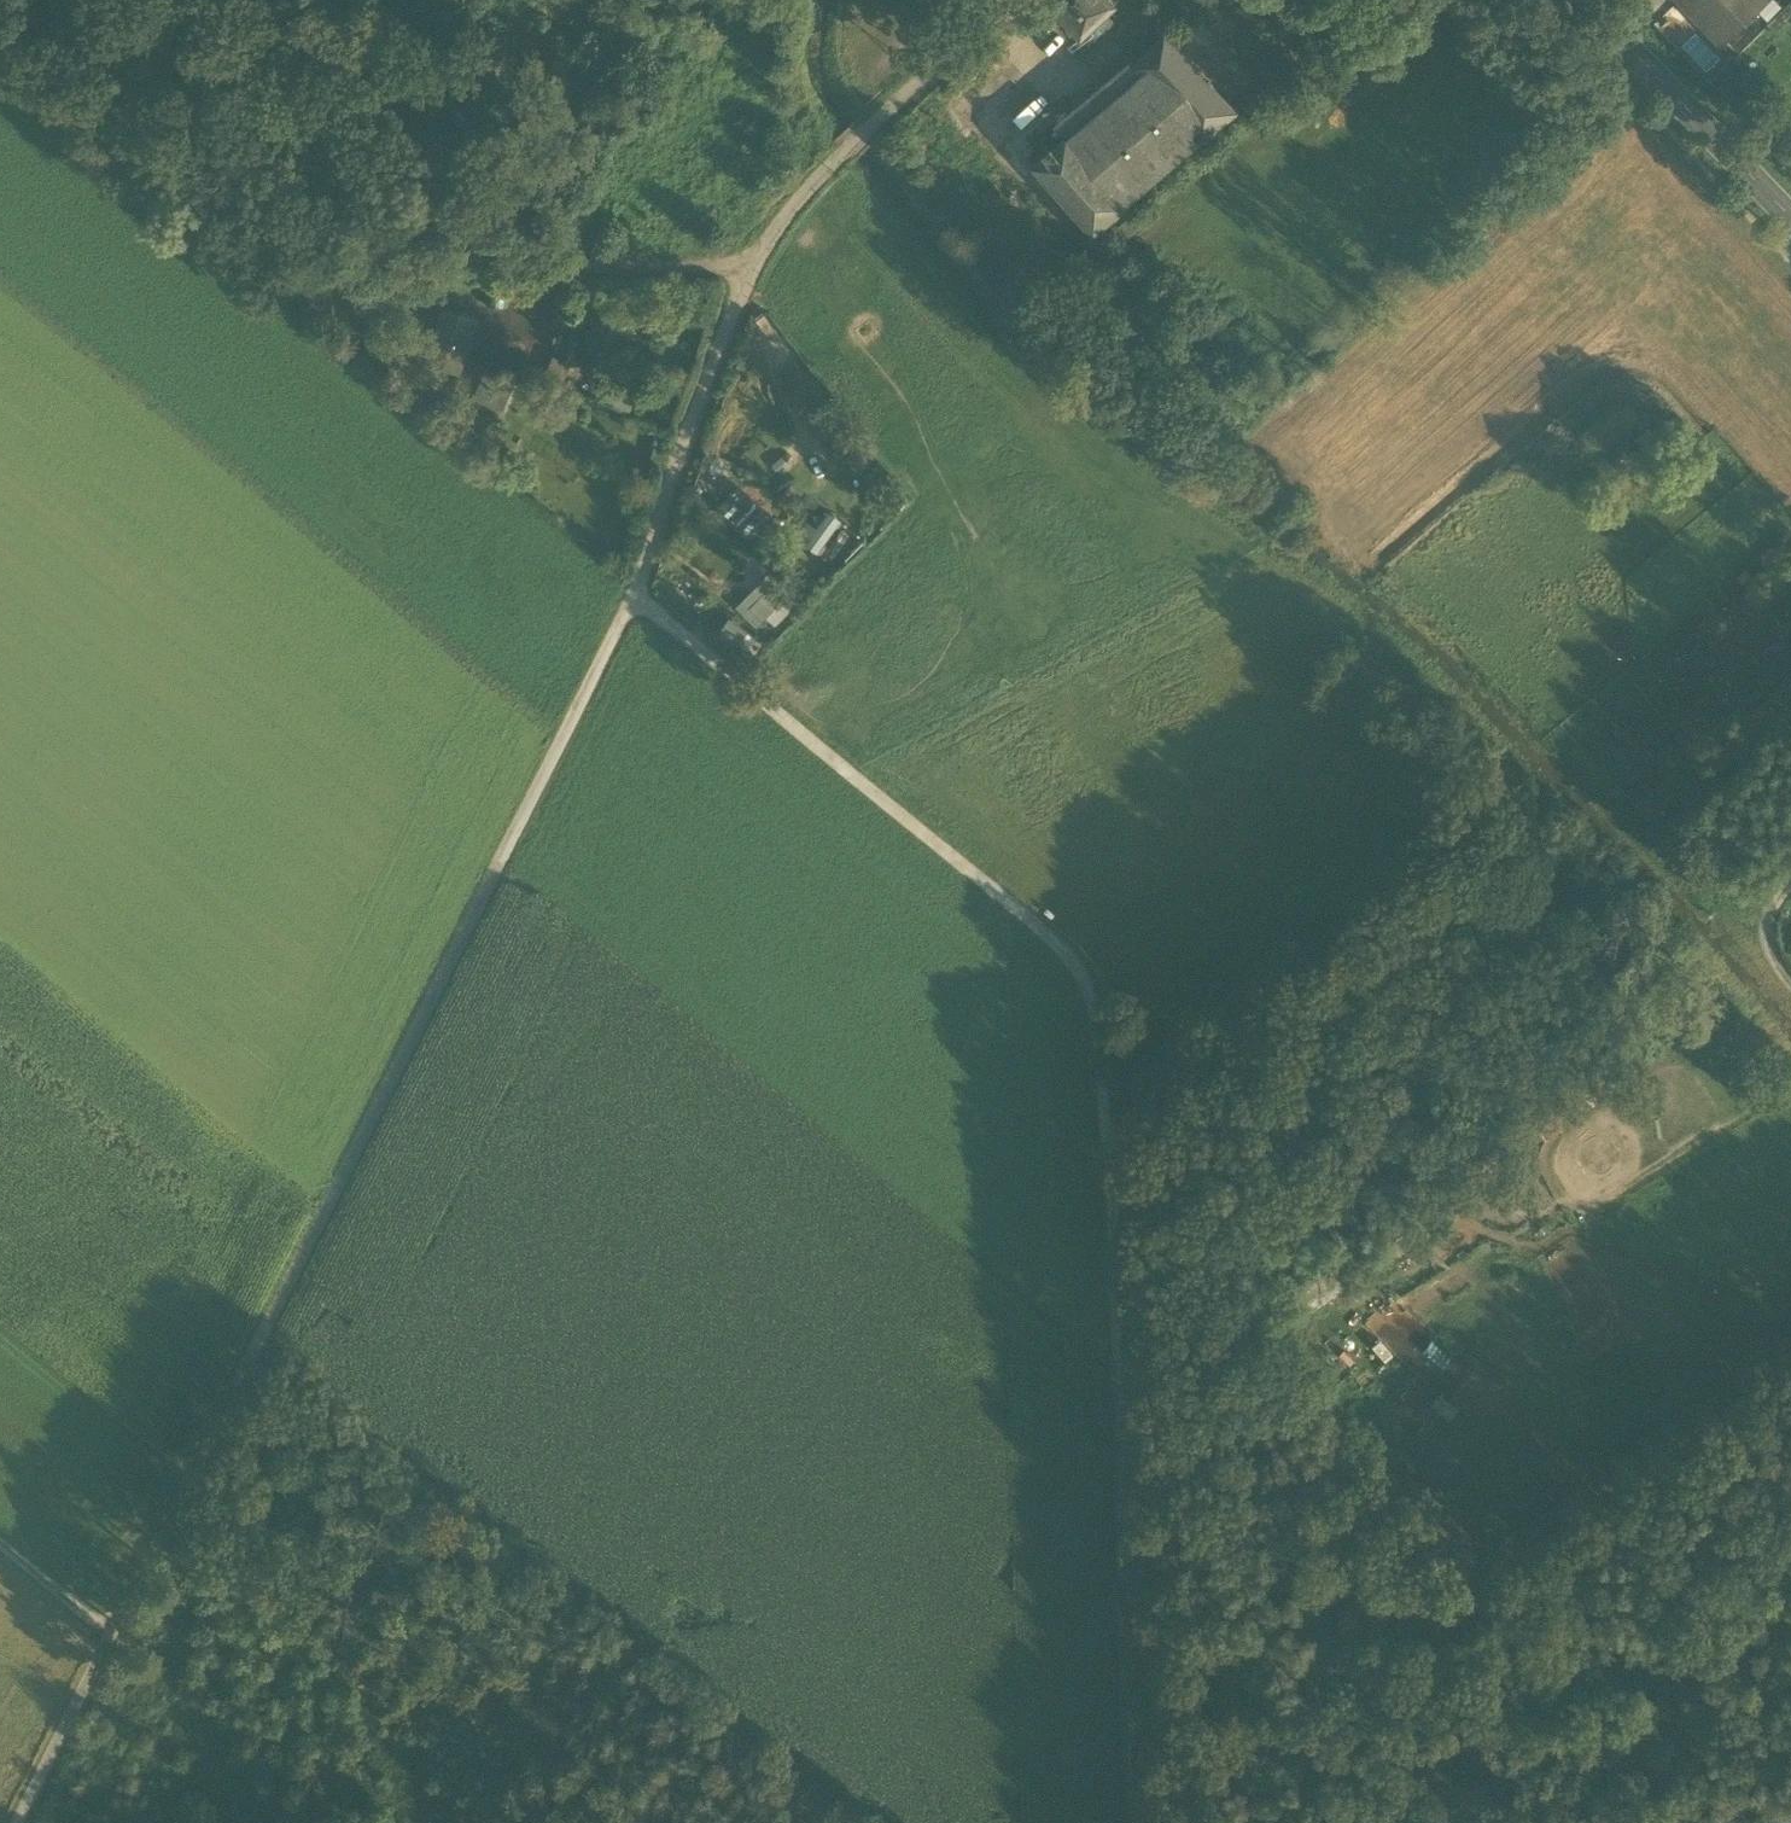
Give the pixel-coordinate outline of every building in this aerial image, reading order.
[(1080,36),(1090,27),(1096,33),(1111,20),(1105,13),(1114,5),(1110,0),(1051,0),(1049,2),(1080,36)] [(1722,40),(1756,6),(1751,0),(1682,0),(1696,15),(1698,13),(1704,20),(1722,40)] [(1772,0),(1751,0),(1756,6),(1768,19),(1780,8),(1772,0)] [(1131,66),(1140,76),(1200,141),(1235,111),(1165,35),(1131,66)] [(1734,57),(1721,71),(1734,84),(1747,70),(1734,57)] [(1200,142),(1200,141),(1140,76),(1034,166),(1081,218),(1094,232),(1125,205),(1199,141),(1200,142)] [(999,121),(1027,95),(1016,84),(989,110),(999,121)] [(441,354),(465,364),(470,354),(480,332),(455,321),(441,354)] [(492,391),(531,407),(541,382),(502,366),(492,391)] [(772,517),(739,486),(716,511),(749,542),(772,517)] [(841,520),(828,511),(805,545),(817,554),(841,520)] [(791,593),(771,573),(737,607),(756,627),(767,617),(776,626),(795,608),(786,599),(791,593)] [(748,632),(729,618),(716,636),(734,650),(748,632)]
